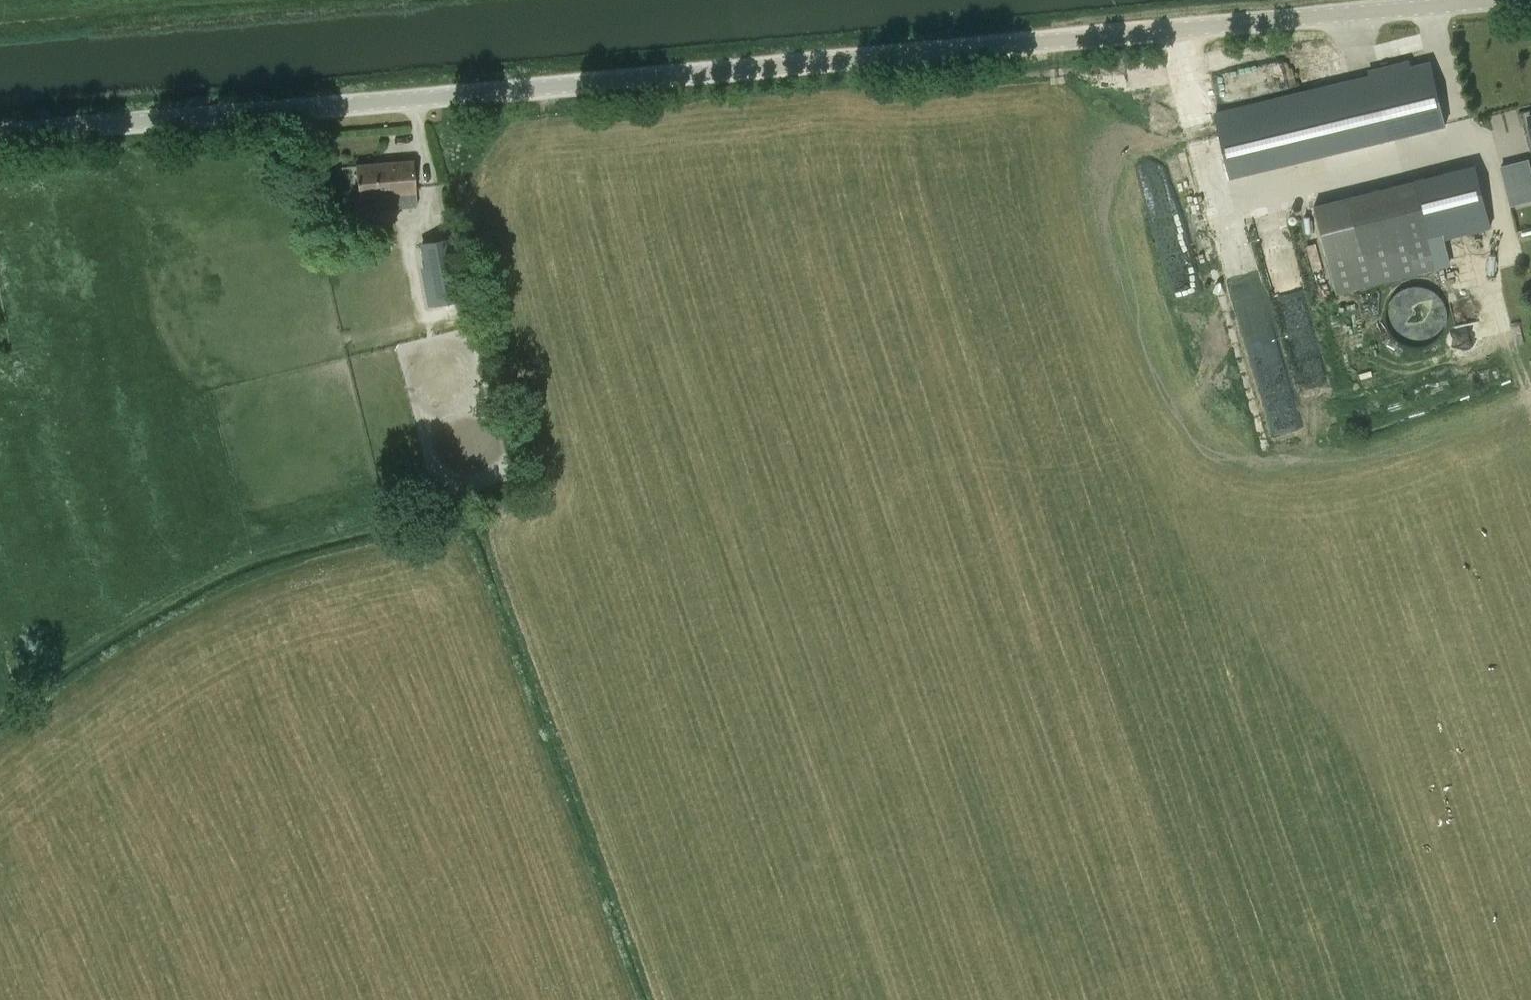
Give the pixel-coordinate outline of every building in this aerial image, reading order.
[(1277,72),(1273,69),(1278,63),(1266,55),(1249,77),(1264,89),(1277,72)] [(1386,139),(1446,124),(1431,61),(1411,66),(1410,60),(1370,70),(1386,139)] [(1361,143),(1346,86),(1221,117),(1235,174),(1361,143)] [(394,201),(393,193),(416,191),(413,159),(354,164),(357,197),(360,196),(360,204),(394,201)] [(1475,164),(1413,180),(1429,242),(1491,227),(1475,164)] [(415,244),(427,308),(459,302),(447,238),(415,244)] [(1255,370),(1290,360),(1267,283),(1232,294),(1255,370)] [(1447,323),(1448,318),(1448,313),(1447,308),(1446,304),(1443,299),(1440,295),(1437,292),(1433,289),(1429,287),(1424,285),(1419,285),(1414,285),(1409,286),(1405,287),(1400,289),(1397,292),(1393,296),(1390,300),(1388,304),(1387,309),(1386,314),(1386,318),(1387,323),(1388,328),(1391,332),(1393,336),(1397,340),(1401,342),(1405,345),(1410,346),(1415,347),(1420,347),(1424,346),(1429,344),(1433,342),(1437,339),(1441,336),(1444,332),(1446,327),(1447,323)] [(1300,392),(1328,389),(1325,359),(1296,362),(1300,392)]
